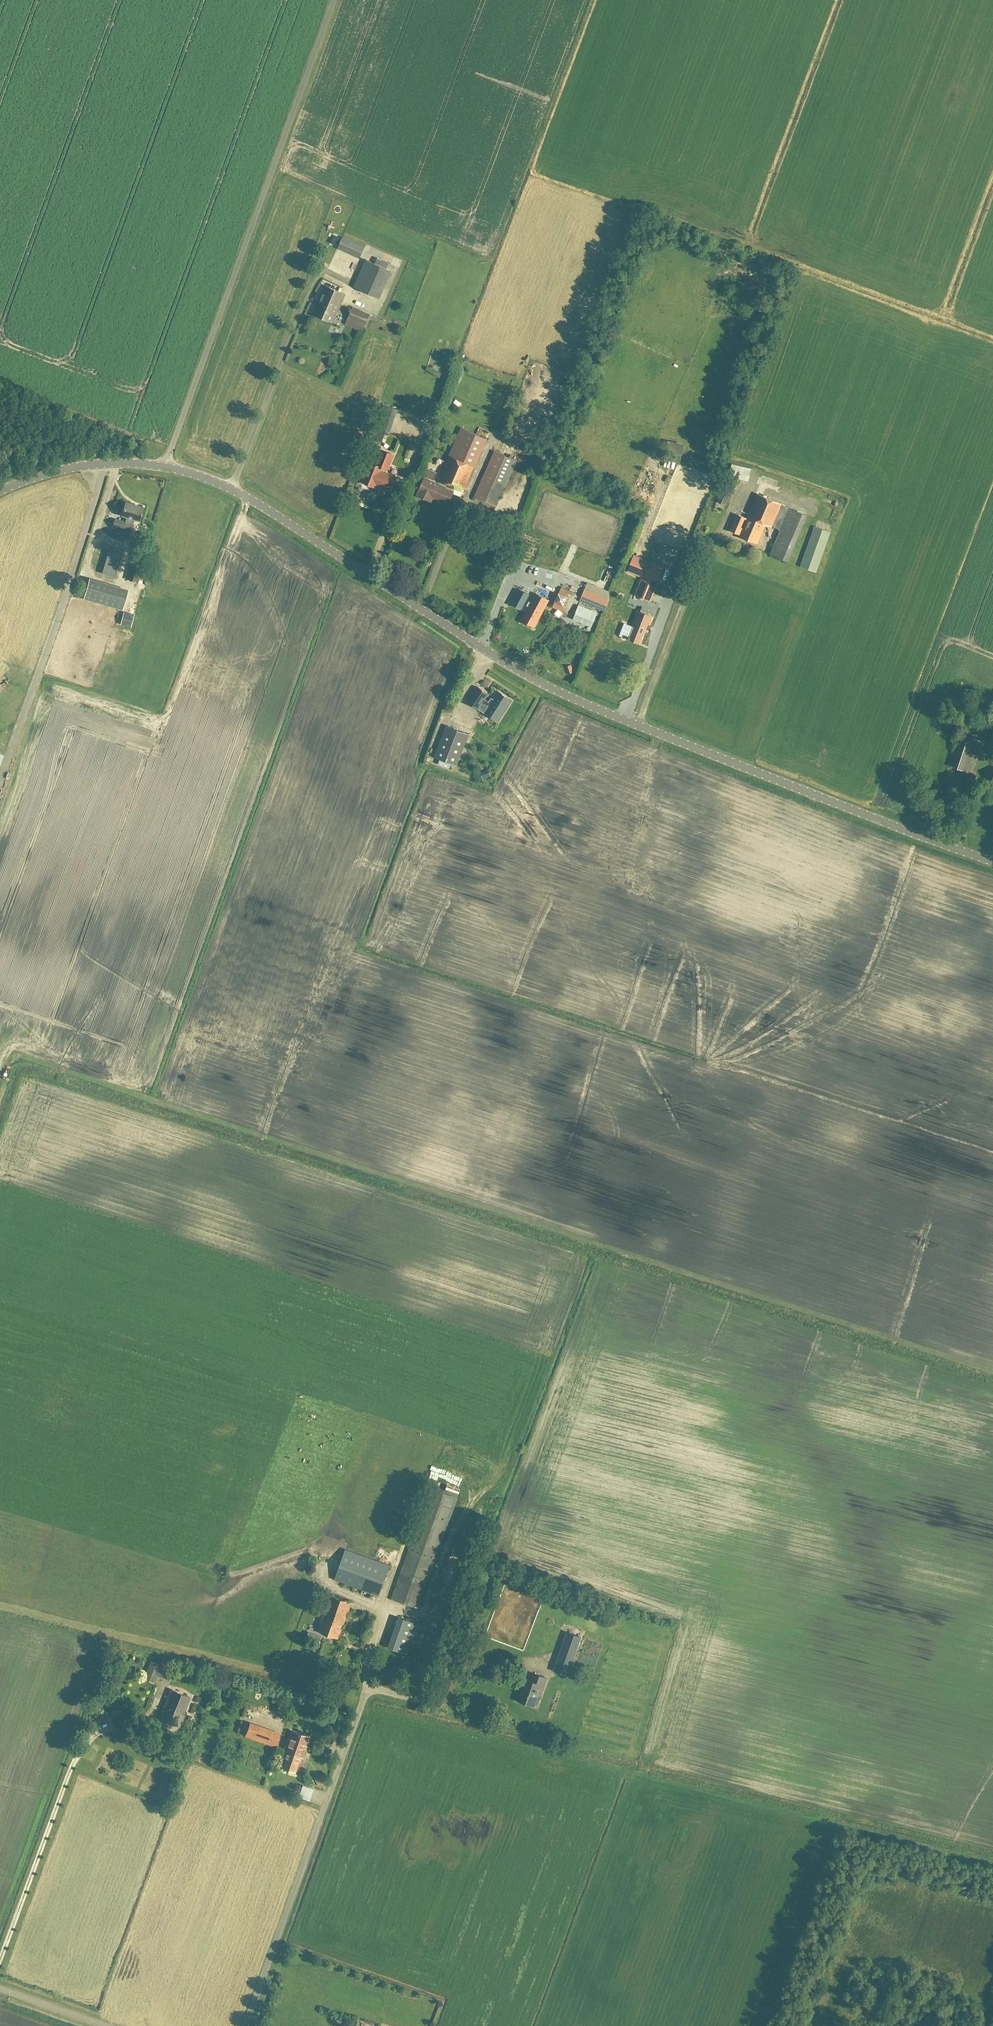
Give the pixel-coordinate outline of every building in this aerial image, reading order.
[(359,259),(365,248),(343,238),(338,249),(359,259)] [(380,299),(392,271),(366,260),(353,287),(380,299)] [(333,322),(346,294),(326,285),(314,314),(333,322)] [(366,326),(371,315),(354,307),(349,318),(366,326)] [(433,360),(431,366),(442,370),(448,355),(437,351),(433,360)] [(390,434),(396,416),(382,412),(381,417),(373,439),(383,442),(386,433),(390,434)] [(442,480),(440,483),(434,496),(450,503),(455,491),(453,490),(455,486),(466,490),(488,439),(464,428),(452,456),(450,455),(440,479),(442,480)] [(392,489),(397,477),(382,471),(383,468),(388,470),(394,455),(383,450),(377,465),(371,463),(363,482),(376,487),(377,484),(392,489)] [(476,495),(498,505),(517,462),(495,453),(476,495)] [(750,469),(733,465),(730,477),(747,481),(750,469)] [(440,483),(433,480),(436,473),(429,470),(418,495),(432,501),(434,496),(440,483)] [(724,487),(718,501),(726,505),(732,490),(724,487)] [(731,530),(740,533),(739,535),(758,543),(767,523),(782,529),(772,553),(789,560),(808,513),(757,493),(745,523),(736,519),(731,530)] [(141,520),(144,507),(126,503),(123,516),(127,517),(125,523),(116,521),(114,528),(133,533),(135,525),(134,525),(135,519),(141,520)] [(508,539),(515,524),(503,520),(497,534),(508,539)] [(818,571),(832,532),(815,526),(801,565),(818,571)] [(121,554),(109,550),(102,572),(114,576),(121,554)] [(652,601),(666,567),(650,561),(649,562),(635,556),(628,572),(642,578),(636,594),(652,601)] [(138,583),(143,566),(132,562),(127,579),(138,583)] [(123,610),(127,594),(88,583),(83,599),(123,610)] [(568,615),(578,594),(563,587),(553,608),(568,615)] [(606,611),(611,599),(586,590),(581,602),(606,611)] [(535,627),(550,600),(537,593),(522,620),(535,627)] [(579,606),(574,617),(593,624),(597,613),(579,606)] [(639,610),(632,626),(625,623),(620,635),(624,639),(628,638),(640,643),(646,630),(648,630),(653,616),(639,610)] [(124,613),(123,618),(128,620),(126,625),(131,627),(134,615),(124,613)] [(498,691),(491,703),(482,697),(486,691),(479,687),(469,702),(499,722),(513,701),(498,691)] [(978,728),(965,723),(947,765),(968,772),(965,782),(974,786),(977,776),(972,774),(984,742),(974,738),(978,728)] [(434,757),(457,766),(468,735),(446,726),(434,757)] [(931,760),(928,769),(934,771),(938,762),(931,760)] [(420,1607),(458,1497),(431,1488),(392,1598),(420,1607)] [(380,1595),(391,1566),(347,1549),(336,1579),(380,1595)] [(339,1638),(352,1602),(332,1594),(318,1630),(339,1638)] [(412,1645),(422,1648),(429,1626),(400,1617),(391,1648),(410,1654),(412,1645)] [(568,1674),(581,1636),(568,1632),(555,1669),(568,1674)] [(162,1665),(151,1661),(143,1679),(154,1684),(162,1665)] [(542,1692),(547,1677),(535,1673),(533,1680),(526,1677),(518,1699),(535,1705),(533,1704),(538,1690),(542,1692)] [(179,1726),(191,1697),(172,1689),(160,1718),(179,1726)] [(302,1718),(305,1708),(295,1706),(293,1716),(302,1718)] [(313,1717),(315,1710),(306,1708),(304,1715),(313,1717)] [(252,1739),(257,1726),(249,1723),(244,1737),(252,1739)] [(287,1752),(282,1767),(296,1772),(301,1757),(303,1757),(310,1737),(291,1731),(284,1751),(287,1752)] [(311,1801),(316,1789),(305,1785),(300,1797),(311,1801)]
